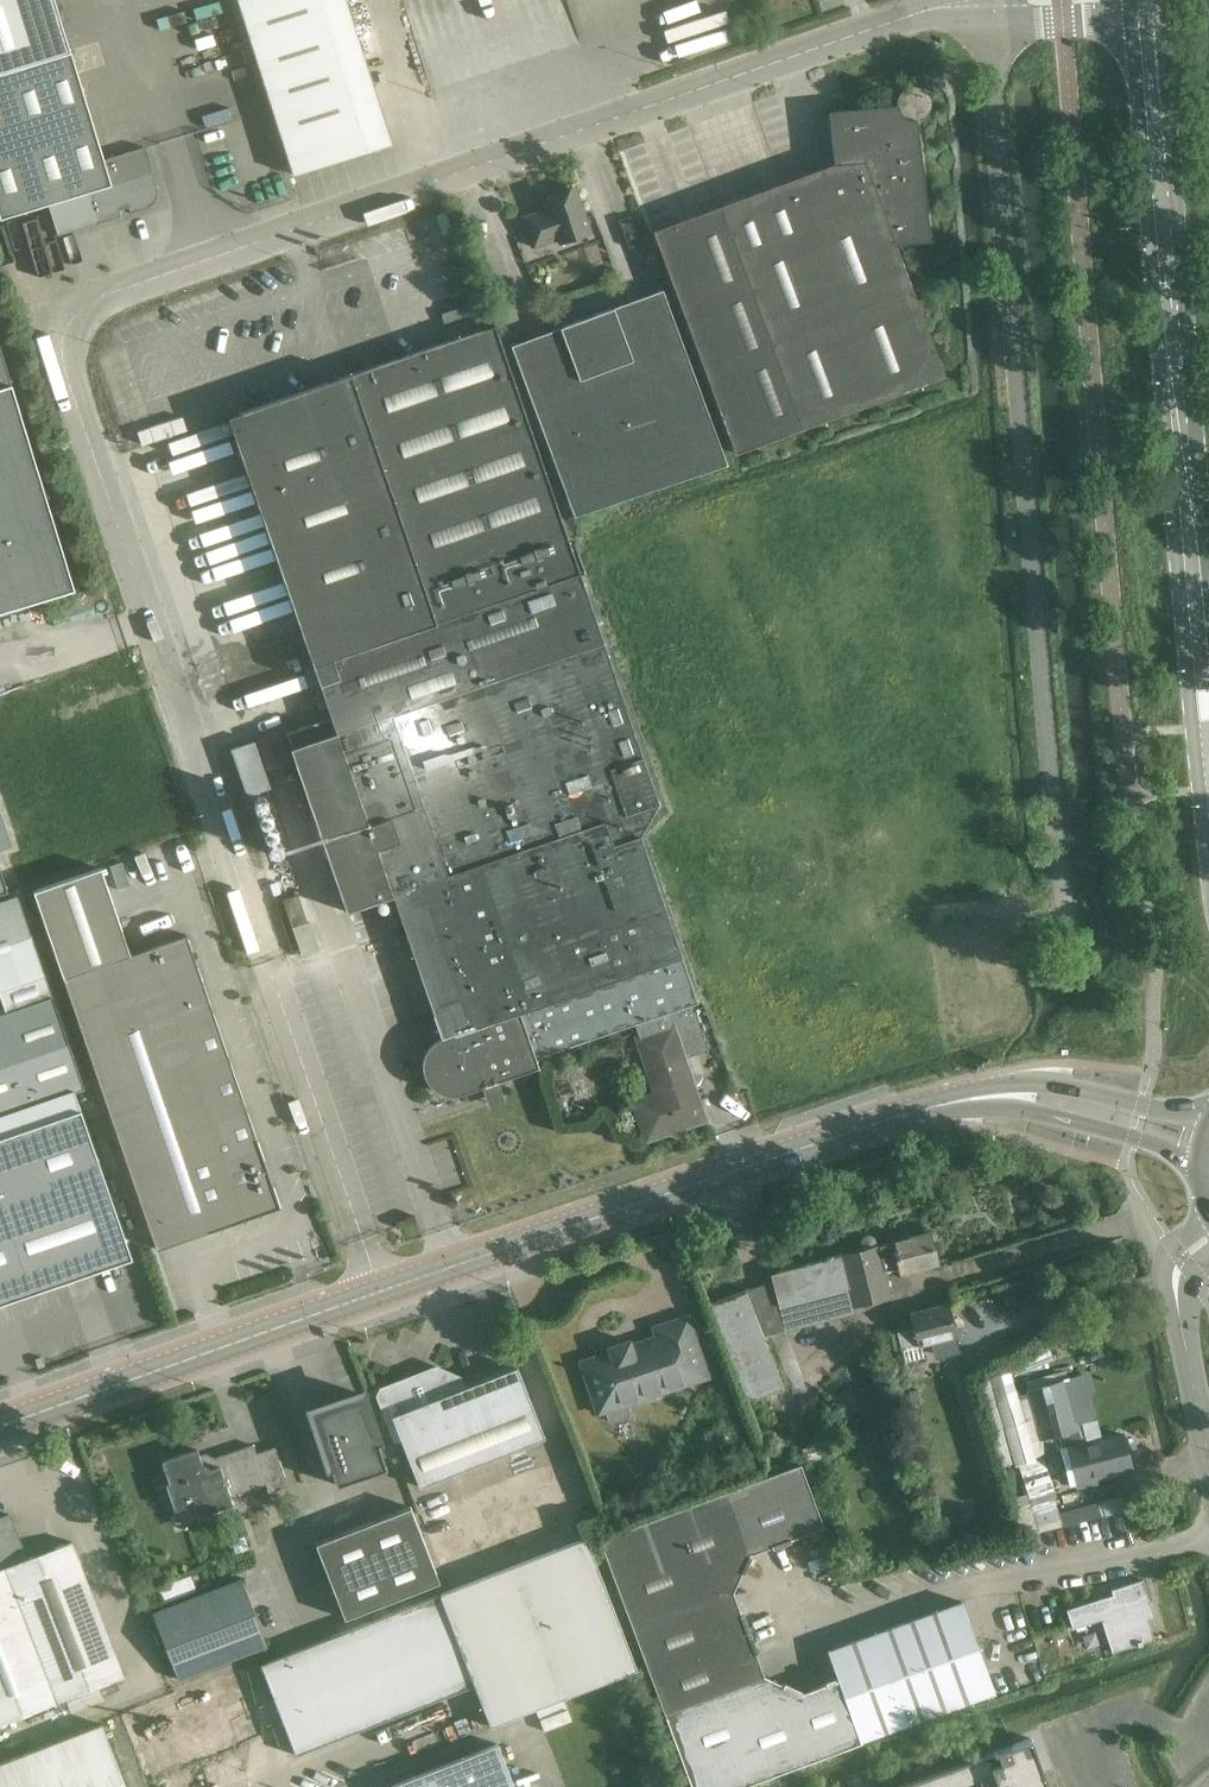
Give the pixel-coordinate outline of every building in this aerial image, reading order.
[(284,144),(285,144),(294,174),(391,143),(345,0),(239,0),(284,144)] [(71,49),(0,71),(0,217),(48,202),(58,234),(97,222),(121,215),(119,209),(128,206),(130,212),(146,207),(148,206),(152,202),(156,197),(157,192),(157,187),(145,146),(104,159),(71,49)] [(930,239),(917,119),(921,118),(924,117),(927,115),(929,112),(930,108),(932,104),(932,100),(931,97),(929,94),(926,90),(923,88),(920,86),(916,85),(912,85),(909,86),(906,88),(903,90),(900,92),(898,96),(897,100),(897,104),(851,109),(828,111),(834,163),(783,181),(717,206),(653,230),(735,452),(802,427),(945,375),(896,243),(930,239)] [(548,209),(524,217),(534,246),(558,237),(560,241),(590,231),(575,187),(544,197),(548,209)] [(549,331),(511,344),(574,516),(728,464),(663,289),(625,303),(624,302),(560,327),(549,330),(549,331)] [(635,1023),(693,1004),(698,1002),(640,834),(641,834),(659,803),(580,571),(495,325),(228,416),(332,718),(288,733),(292,747),(291,747),(347,910),(392,895),(441,1037),(437,1039),(434,1041),(430,1044),(427,1048),(425,1051),(423,1056),(422,1061),(422,1065),(423,1069),(423,1073),(425,1077),(427,1081),(430,1084),(433,1088),(437,1091),(443,1093),(448,1094),(453,1095),(458,1094),(463,1092),(539,1066),(536,1058),(635,1023)] [(74,588),(11,383),(12,382),(0,344),(0,611),(74,588)] [(247,795),(271,787),(256,741),(232,749),(247,795)] [(33,891),(63,977),(157,1248),(281,1206),(186,934),(130,954),(100,868),(33,891)] [(18,894),(0,901),(0,993),(6,1012),(0,1014),(0,1117),(74,1091),(84,1088),(18,894)] [(293,927),(308,922),(300,895),(284,900),(293,927)] [(693,1004),(635,1023),(659,1095),(637,1102),(649,1136),(669,1129),(678,1133),(682,1124),(702,1118),(682,1059),(708,1050),(693,1004)] [(74,1091),(0,1117),(0,1304),(132,1258),(74,1091)] [(938,1263),(929,1231),(893,1241),(893,1242),(879,1246),(877,1241),(877,1240),(876,1238),(875,1237),(873,1236),(871,1235),(868,1235),(867,1236),(866,1236),(864,1238),(863,1239),(862,1241),(861,1243),(861,1244),(863,1250),(771,1273),(773,1282),(719,1301),(708,1306),(745,1401),(783,1386),(763,1335),(855,1312),(854,1307),(892,1298),(885,1270),(899,1266),(901,1273),(938,1263)] [(924,1357),(920,1344),(956,1335),(948,1302),(910,1312),(914,1326),(890,1332),(894,1349),(901,1348),(905,1362),(924,1357)] [(711,1378),(689,1313),(650,1326),(653,1334),(632,1341),(631,1337),(606,1345),(608,1349),(578,1359),(596,1416),(606,1412),(608,1420),(614,1423),(627,1419),(630,1413),(628,1406),(711,1378)] [(381,1389),(379,1395),(383,1406),(389,1408),(419,1485),(544,1437),(516,1367),(458,1390),(452,1374),(442,1370),(423,1377),(420,1384),(411,1387),(399,1382),(381,1389)] [(1044,1459),(1038,1440),(1043,1439),(1066,1433),(1082,1429),(1068,1378),(1027,1388),(1018,1394),(1010,1367),(972,1380),(999,1467),(1014,1462),(1015,1467),(1019,1466),(1029,1500),(1054,1493),(1044,1459)] [(361,1393),(311,1409),(336,1484),(386,1467),(361,1393)] [(1082,1429),(1066,1433),(1078,1482),(1131,1468),(1122,1434),(1085,1443),(1082,1429)] [(198,1448),(162,1460),(169,1482),(166,1483),(174,1509),(194,1503),(198,1515),(233,1503),(230,1495),(265,1483),(268,1491),(288,1484),(275,1446),(257,1452),(254,1443),(217,1456),(220,1465),(210,1468),(209,1467),(205,1464),(203,1465),(198,1448)] [(817,1443),(802,1449),(807,1462),(822,1456),(817,1443)] [(725,1491),(750,1553),(823,1525),(800,1463),(725,1491)] [(1001,1489),(977,1497),(988,1534),(1012,1526),(1001,1489)] [(750,1553),(725,1491),(600,1538),(634,1628),(733,1590),(750,1553)] [(348,1616),(350,1615),(441,1579),(412,1507),(320,1543),(348,1616)] [(944,1548),(983,1536),(974,1509),(936,1520),(944,1548)] [(125,1675),(72,1540),(27,1558),(9,1514),(0,1517),(0,1724),(125,1675)] [(440,1593),(261,1663),(296,1754),(475,1684),(490,1725),(637,1668),(587,1537),(440,1593)] [(241,1576),(152,1611),(179,1680),(268,1646),(241,1576)] [(1143,1579),(1111,1589),(1113,1594),(1066,1609),(1073,1628),(1101,1618),(1112,1651),(1154,1638),(1143,1605),(1150,1602),(1143,1579)] [(733,1590),(634,1628),(650,1670),(748,1632),(733,1590)] [(837,1677),(860,1739),(994,1689),(961,1599),(827,1649),(837,1677)] [(748,1632),(650,1670),(665,1712),(764,1673),(748,1632)] [(801,1690),(764,1673),(665,1712),(693,1786),(735,1786),(824,1753),(801,1690)] [(801,1690),(824,1753),(860,1740),(860,1739),(837,1677),(802,1690),(801,1690)] [(101,1723),(0,1762),(0,1786),(127,1786),(101,1723)] [(893,1786),(1049,1786),(1031,1737),(893,1786)] [(497,1743),(385,1786),(515,1786),(497,1743)]
